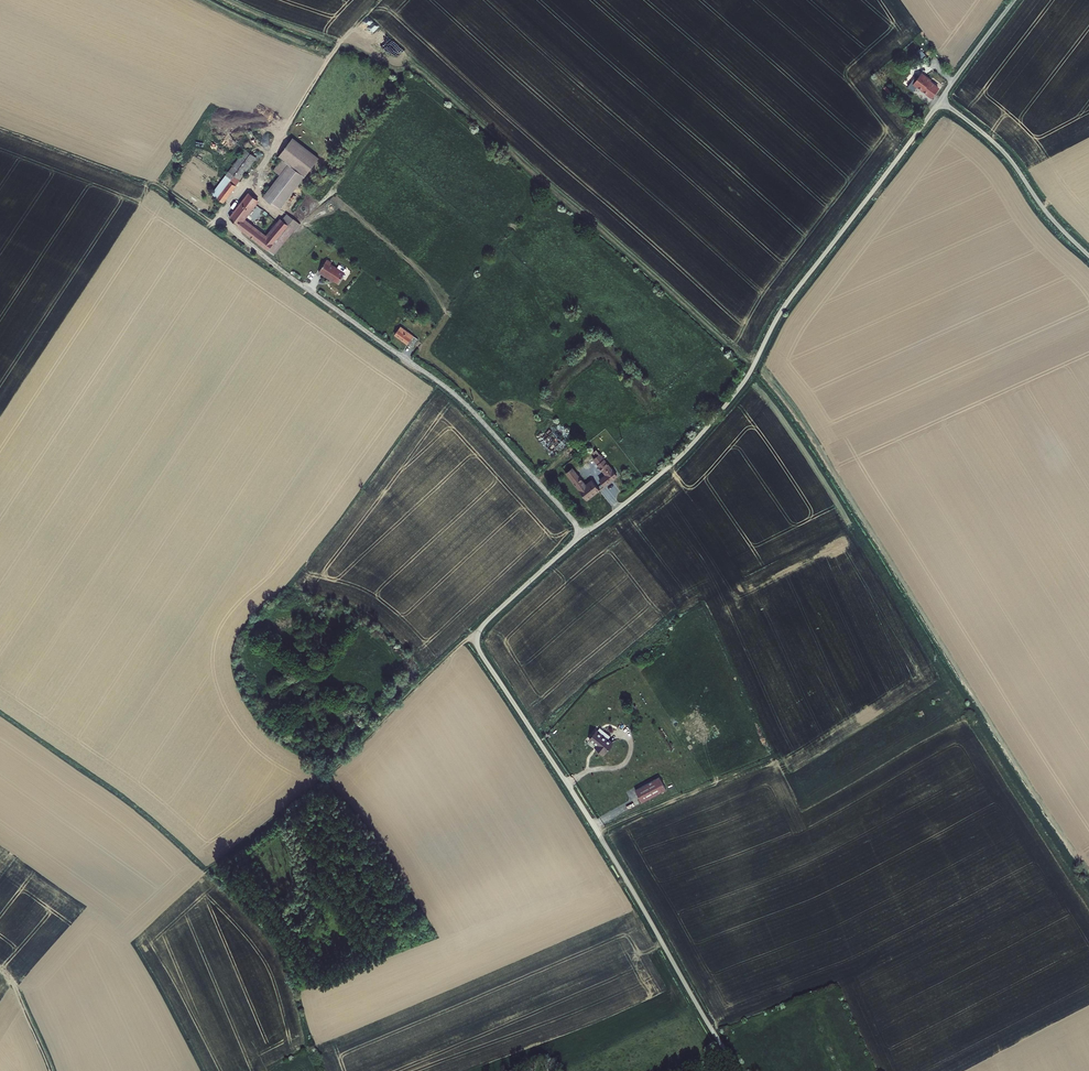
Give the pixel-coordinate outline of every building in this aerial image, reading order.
[(364,34),(374,25),(367,18),(357,27),(364,34)] [(926,55),(920,48),(916,53),(921,59),(926,55)] [(914,78),(908,86),(914,91),(917,87),(931,98),(940,87),(930,81),(931,79),(922,72),(916,80),(914,78)] [(280,175),(263,197),(280,210),(320,158),(293,137),(279,156),(282,159),(288,164),(280,175)] [(230,181),(251,153),(246,149),(212,194),(217,198),(230,181)] [(251,153),(230,181),(236,186),(257,158),(251,153)] [(288,164),(282,159),(273,170),(280,175),(288,164)] [(236,186),(230,181),(217,198),(224,203),(237,186),(236,186)] [(260,201),(249,192),(229,218),(238,225),(237,227),(251,238),(251,237),(252,238),(252,239),(268,251),(268,250),(289,225),(282,220),(280,219),(266,235),(246,219),(260,201)] [(289,225),(268,250),(274,255),(300,224),(287,213),(282,220),(289,225)] [(332,262),(327,259),(318,273),(333,282),(333,281),(337,284),(345,273),(344,272),(337,268),(331,264),(332,262)] [(401,327),(394,335),(407,345),(408,344),(413,336),(414,336),(401,327)] [(413,336),(408,344),(413,347),(418,339),(413,336)] [(548,455),(565,443),(552,425),(535,437),(548,455)] [(555,451),(550,455),(553,459),(558,455),(555,451)] [(604,487),(605,487),(618,477),(608,464),(608,465),(607,464),(607,463),(600,454),(595,457),(593,460),(605,475),(599,480),(604,487)] [(566,474),(587,501),(600,491),(599,490),(591,480),(586,484),(572,468),(566,474)] [(600,727),(598,729),(608,738),(610,735),(600,727)] [(597,729),(588,739),(595,744),(594,746),(604,754),(614,742),(608,738),(598,729),(597,729)] [(659,776),(635,789),(642,802),(666,789),(659,776)]
